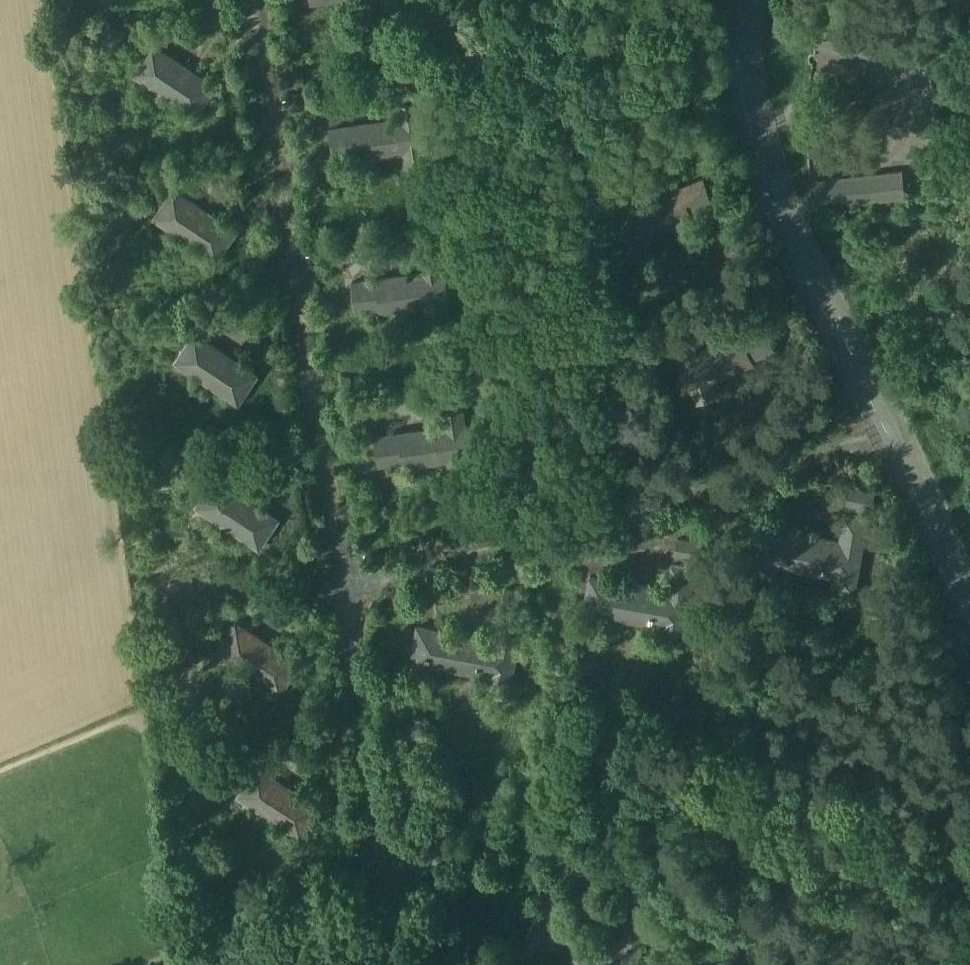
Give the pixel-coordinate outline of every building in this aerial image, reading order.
[(383,10),(403,7),(402,0),(382,0),(383,10)] [(864,52),(865,38),(818,34),(816,48),(864,52)] [(214,87),(151,45),(136,69),(150,78),(146,83),(195,115),(214,87)] [(417,101),(397,104),(399,118),(352,125),(329,128),(333,155),(358,152),(358,157),(403,150),(406,165),(426,162),(424,148),(426,147),(422,115),(419,115),(417,101)] [(826,176),(829,205),(906,197),(903,168),(826,176)] [(664,195),(639,207),(633,193),(614,201),(620,215),(618,216),(631,246),(633,245),(639,258),(657,250),(652,237),(694,218),(692,214),(714,204),(703,178),(682,187),(664,195)] [(235,230),(172,189),(157,212),(171,222),(168,227),(216,259),(235,230)] [(421,273),(394,277),(394,276),(374,279),(352,283),(356,310),(380,307),(381,311),(426,305),(428,319),(448,316),(446,302),(449,302),(444,269),(441,270),(439,255),(419,258),(421,273)] [(724,338),(699,349),(693,336),(674,343),(680,357),(677,358),(690,388),(692,387),(698,400),(717,393),(711,379),(753,362),(751,357),(774,348),(763,322),(742,331),(724,338)] [(256,375),(194,333),(178,357),(192,366),(189,371),(237,403),(256,375)] [(444,427),(416,431),(374,437),(378,465),(403,461),(403,466),(448,459),(451,474),(471,471),(469,456),(471,456),(466,424),(464,424),(462,410),(442,413),(444,427)] [(277,519),(214,478),(199,502),(213,511),(210,516),(259,548),(277,519)] [(875,494),(851,489),(848,503),(872,508),(875,494)] [(808,534),(784,529),(784,530),(763,525),(754,573),(776,577),(778,565),(833,576),(831,588),(853,592),(868,519),(845,515),(840,541),(808,534)] [(701,543),(677,539),(674,554),(699,558),(701,543)] [(635,585),(611,580),(611,581),(590,577),(582,624),(604,628),(605,617),(661,627),(659,637),(682,641),(694,569),(672,565),(668,591),(635,585)] [(495,642),(462,636),(462,635),(438,631),(438,632),(417,628),(409,675),(431,679),(433,667),(488,677),(486,689),(508,693),(522,620),(499,616),(495,642)] [(299,666),(235,624),(220,647),(234,657),(231,662),(280,694),(299,666)] [(319,809),(256,768),(241,791),(255,800),(252,805),(300,837),(319,809)]
